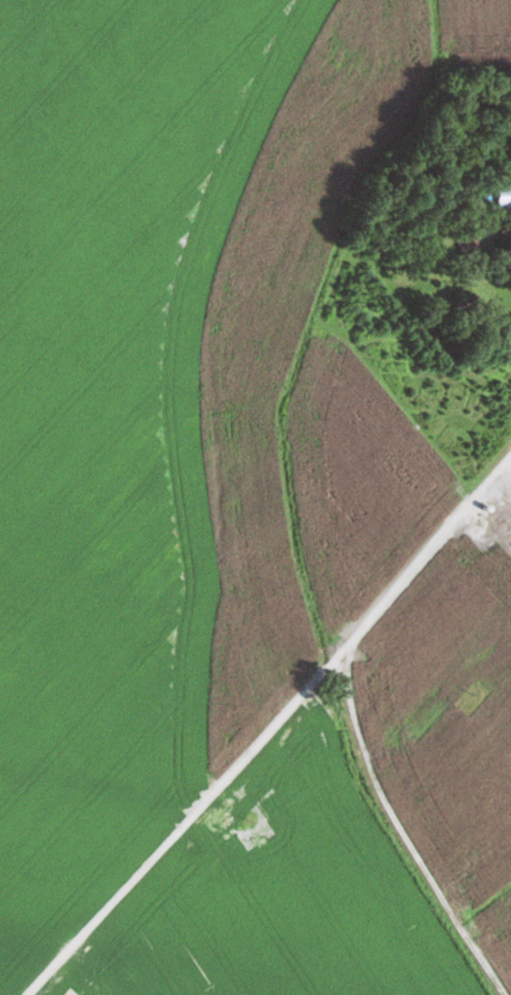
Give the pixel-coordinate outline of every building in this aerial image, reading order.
[(500,187),(499,219),(510,220),(510,187),(500,187)]
